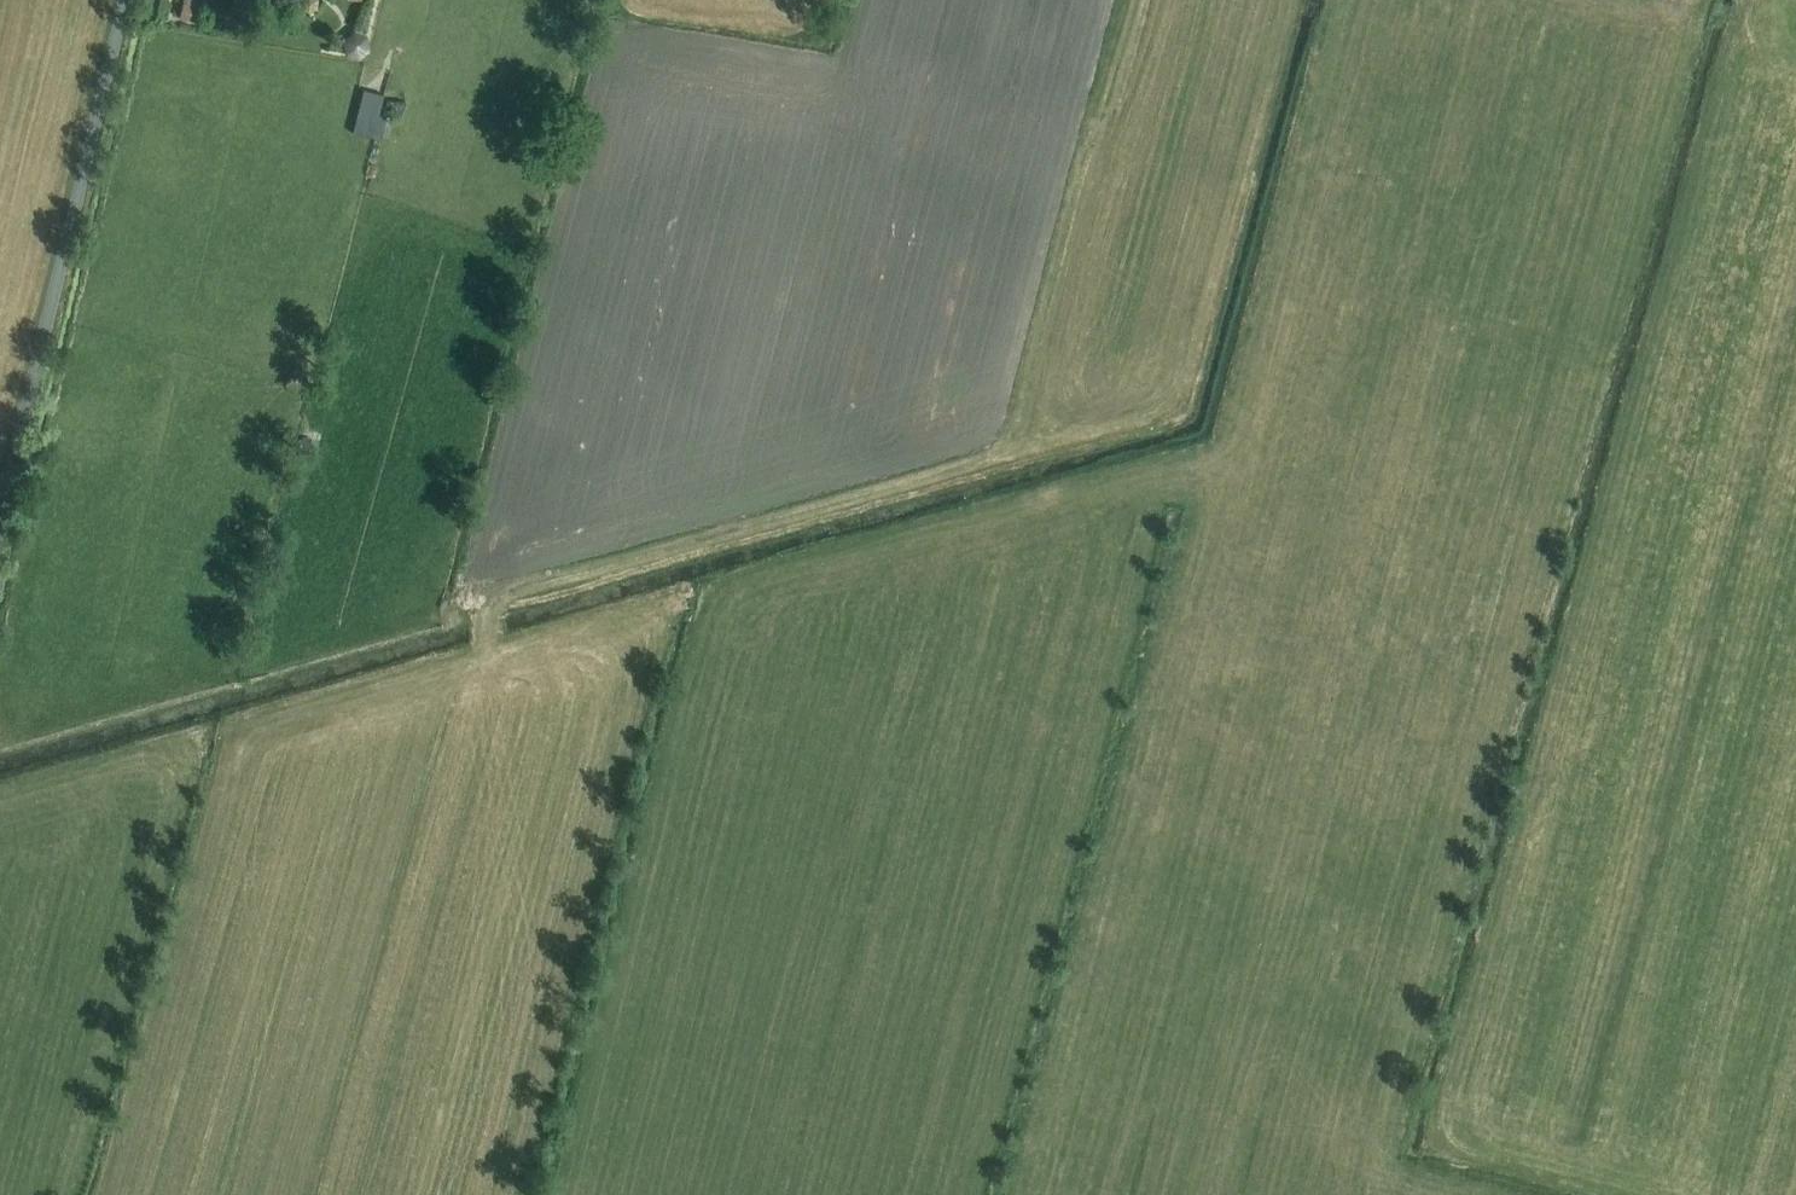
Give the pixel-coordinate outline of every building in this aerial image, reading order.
[(202,23),(207,1),(201,0),(183,0),(179,18),(202,23)] [(368,35),(354,30),(343,39),(345,53),(359,59),(370,51),(368,35)] [(386,94),(364,88),(353,132),(384,139),(390,115),(381,113),(386,94)]
